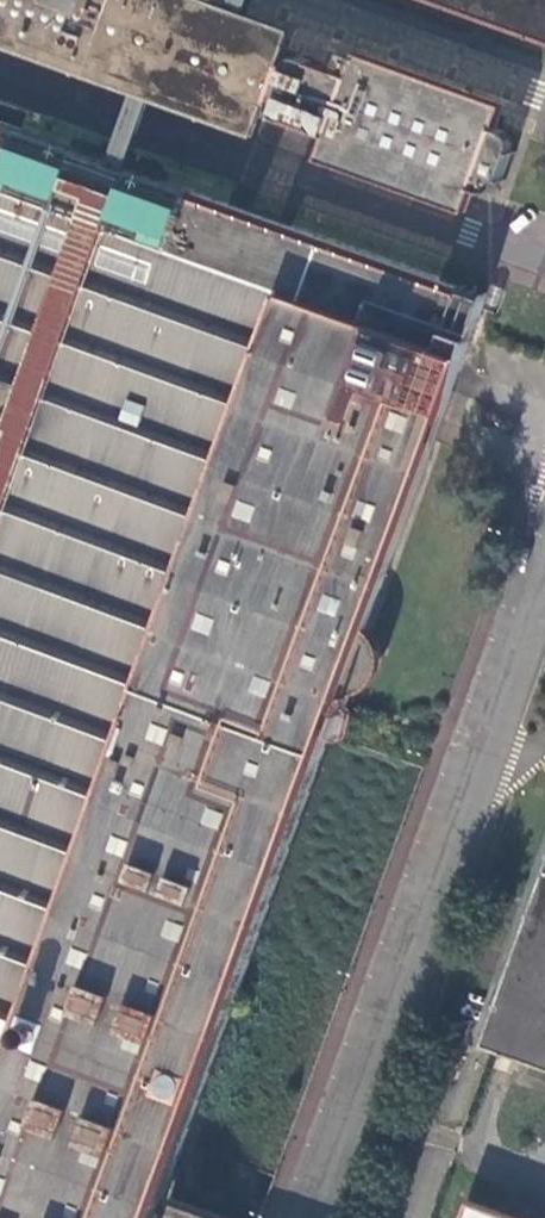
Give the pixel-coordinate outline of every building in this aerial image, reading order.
[(91,39),(105,0),(0,0),(0,7),(91,39)] [(117,0),(105,0),(91,39),(116,48),(131,5),(117,0)] [(131,5),(302,67),(314,35),(217,0),(117,0),(131,5)] [(544,37),(544,0),(442,0),(544,37)] [(302,67),(131,5),(116,48),(287,110),(294,121),(355,144),(351,156),(357,167),(479,211),(490,206),(495,192),(515,200),(527,191),(540,155),(535,141),(515,134),(520,120),(516,112),(393,68),(381,72),(377,84),(315,62),(302,67)] [(91,39),(0,7),(0,43),(275,142),(287,110),(116,48),(91,39)] [(171,1196),(492,304),(0,126),(0,1217),(232,1217),(171,1196)] [(489,1042),(544,1063),(544,888),(489,1042)] [(469,1200),(463,1217),(521,1217),(469,1200)]
